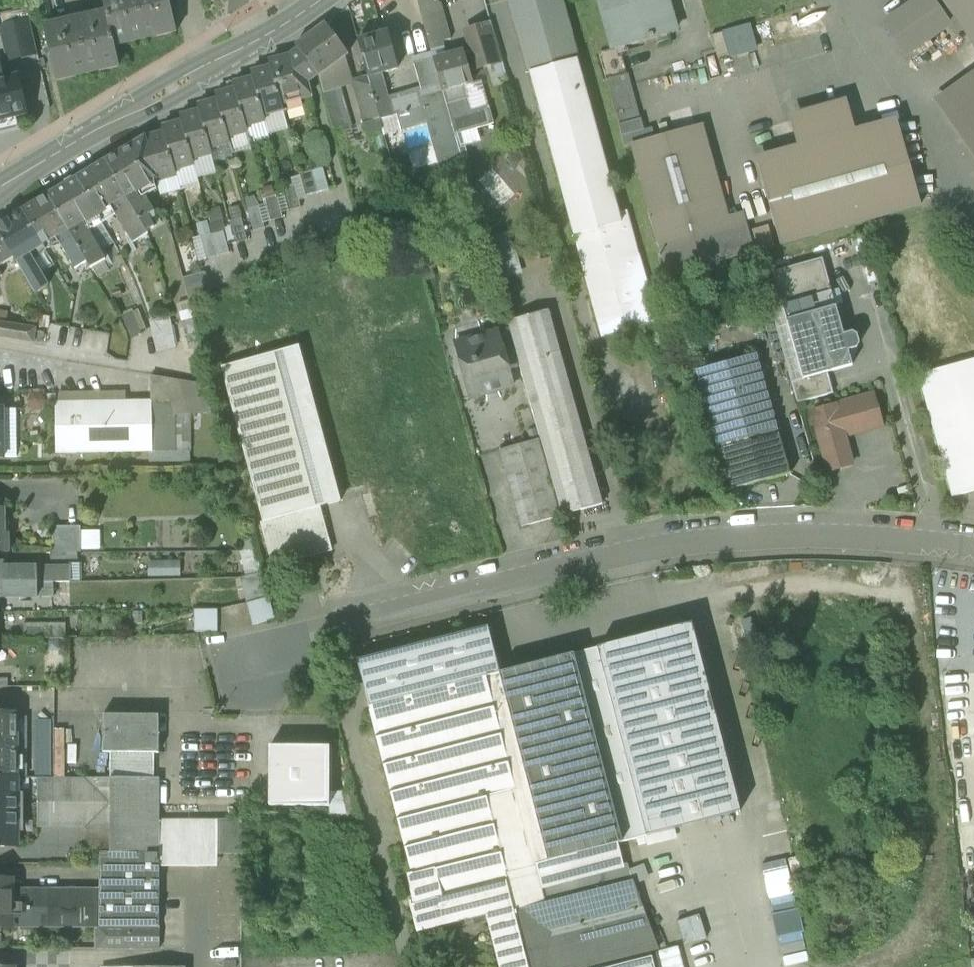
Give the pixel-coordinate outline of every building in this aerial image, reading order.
[(56,82),(120,67),(115,47),(146,39),(177,32),(170,0),(103,0),(106,12),(44,26),(56,82)] [(420,11),(441,5),(436,1),(435,1),(434,0),(417,0),(420,11)] [(622,223),(619,214),(598,135),(561,0),(510,0),(574,236),(622,223)] [(615,50),(675,33),(666,0),(601,0),(615,50)] [(899,60),(942,30),(921,0),(915,0),(876,27),(899,60)] [(420,11),(427,34),(448,28),(441,5),(420,11)] [(30,20),(1,27),(9,62),(38,55),(30,20)] [(318,75),(319,76),(346,57),(349,54),(326,24),(296,46),(300,50),(318,75)] [(724,30),(730,56),(758,50),(752,24),(724,30)] [(480,31),(490,66),(503,62),(496,40),(493,27),(480,31)] [(451,40),(448,28),(427,34),(428,38),(430,46),(441,43),(451,40)] [(467,35),(477,70),(490,66),(480,31),(467,35)] [(368,77),(382,74),(398,69),(388,33),(358,41),(368,77)] [(712,36),(718,58),(729,55),(723,33),(712,36)] [(422,39),(426,56),(432,54),(430,46),(428,38),(422,39)] [(464,52),(445,58),(441,43),(430,46),(432,54),(434,61),(441,84),(443,92),(464,86),(473,84),(464,52)] [(300,50),(289,58),(307,83),(318,75),(300,50)] [(608,80),(623,76),(615,50),(600,54),(608,80)] [(412,59),(421,89),(389,98),(382,74),(368,77),(380,121),(398,116),(402,131),(427,124),(441,171),(463,165),(455,135),(450,117),(446,101),(443,92),(441,84),(434,61),(432,54),(426,56),(412,59)] [(340,89),(353,84),(352,81),(346,57),(319,76),(324,94),(340,89)] [(311,97),(307,83),(289,58),(282,63),(279,60),(270,63),(271,69),(283,111),(284,113),(288,112),(287,112),(303,107),(301,100),(311,97)] [(264,116),(283,111),(271,69),(252,74),(254,79),(264,116)] [(941,95),(973,143),(973,72),(941,95)] [(608,80),(610,91),(632,86),(629,75),(623,76),(608,80)] [(19,126),(16,117),(26,115),(17,77),(6,79),(0,81),(0,131),(19,126)] [(368,77),(352,81),(353,84),(367,135),(383,130),(380,121),(368,77)] [(265,122),(264,116),(254,79),(234,85),(236,90),(246,127),(265,122)] [(450,117),(455,135),(494,124),(489,107),(471,112),(464,86),(443,92),(446,101),(450,117)] [(610,91),(613,102),(635,97),(632,86),(610,91)] [(352,129),(340,89),(324,94),(335,134),(352,129)] [(247,133),(246,127),(236,90),(217,95),(218,101),(228,138),(247,133)] [(613,102),(616,113),(638,108),(635,97),(613,102)] [(230,144),(228,138),(218,101),(199,106),(200,112),(210,149),(230,144)] [(796,120),(805,152),(852,139),(843,107),(796,120)] [(616,113),(619,125),(641,119),(638,108),(616,113)] [(265,122),(269,135),(288,130),(284,113),(283,111),(264,116),(265,122)] [(212,154),(210,149),(200,112),(181,117),(183,123),(192,160),(212,154)] [(642,119),(641,119),(619,125),(622,136),(645,130),(642,119)] [(269,135),(265,122),(246,127),(247,133),(250,143),(269,137),(269,135)] [(194,165),(192,160),(183,123),(163,128),(165,134),(175,171),(194,165)] [(898,126),(852,139),(805,152),(758,165),(781,245),(921,206),(898,126)] [(671,276),(733,259),(723,224),(696,127),(634,144),(671,276)] [(367,135),(369,140),(384,135),(383,130),(367,135)] [(250,143),(247,133),(228,138),(230,144),(232,153),(251,148),(250,143)] [(165,134),(145,139),(157,180),(157,181),(176,176),(175,171),(165,134)] [(105,162),(126,197),(136,192),(157,180),(145,139),(145,138),(105,162)] [(194,165),(197,179),(217,173),(212,154),(192,160),(194,165)] [(105,162),(77,179),(98,214),(116,203),(119,209),(117,215),(134,243),(148,234),(147,233),(126,197),(105,162)] [(197,179),(194,165),(175,171),(176,176),(180,190),(199,185),(197,179)] [(300,175),(307,197),(329,191),(323,169),(300,175)] [(295,186),(299,201),(307,199),(307,197),(300,175),(299,172),(291,173),(295,186)] [(180,190),(176,176),(157,181),(160,195),(180,190)] [(77,179),(49,196),(87,261),(91,268),(105,260),(89,232),(82,230),(79,226),(98,214),(77,179)] [(285,194),(290,212),(301,208),(299,201),(295,186),(283,189),(285,194)] [(139,197),(136,192),(126,197),(147,233),(154,228),(148,216),(154,212),(144,195),(139,197)] [(277,196),(282,214),(290,212),(285,194),(277,196)] [(49,196),(23,212),(44,247),(61,236),(63,241),(62,245),(75,269),(87,261),(49,196)] [(267,205),(272,222),(283,219),(282,214),(277,196),(266,199),(267,205)] [(245,199),(248,210),(259,207),(258,204),(253,197),(245,199)] [(267,205),(259,207),(264,224),(272,222),(267,205)] [(248,210),(254,233),(265,229),(264,224),(259,207),(248,210)] [(206,212),(210,223),(222,220),(223,220),(220,208),(206,212)] [(15,259),(36,294),(37,293),(49,285),(35,261),(30,261),(27,257),(44,247),(23,212),(0,225),(0,232),(15,259)] [(627,212),(619,214),(622,223),(629,221),(627,212)] [(230,222),(236,244),(248,241),(246,235),(242,219),(230,222)] [(743,219),(723,224),(733,259),(753,254),(747,233),(743,219)] [(225,231),(222,220),(210,223),(212,235),(224,232),(225,231)] [(197,224),(201,238),(212,235),(210,223),(207,224),(206,221),(197,224)] [(574,236),(591,299),(615,293),(619,308),(652,299),(639,255),(629,221),(622,223),(574,236)] [(747,233),(753,254),(775,248),(768,226),(747,233)] [(15,259),(0,232),(0,267),(15,259)] [(224,232),(212,235),(218,257),(230,254),(228,247),(224,232)] [(510,232),(490,238),(501,277),(521,272),(510,232)] [(207,260),(218,257),(212,235),(201,238),(207,260)] [(200,262),(207,260),(201,238),(194,240),(200,262)] [(774,273),(787,321),(836,307),(823,259),(774,273)] [(212,296),(209,284),(206,273),(184,279),(187,290),(190,302),(212,296)] [(37,293),(43,303),(55,296),(49,285),(37,293)] [(659,322),(652,299),(619,308),(615,293),(591,299),(602,338),(659,322)] [(59,303),(55,296),(43,303),(47,310),(59,303)] [(900,309),(918,375),(965,362),(946,296),(900,309)] [(844,335),(836,307),(787,321),(803,380),(828,373),(852,366),(848,351),(857,349),(860,344),(857,335),(853,333),(844,335)] [(192,311),(180,314),(188,346),(201,343),(192,311)] [(508,322),(563,516),(603,505),(548,311),(508,322)] [(143,335),(133,313),(122,318),(132,340),(143,335)] [(39,327),(49,329),(50,318),(41,316),(39,327)] [(170,316),(151,321),(158,354),(177,348),(176,336),(170,316)] [(34,343),(36,329),(0,323),(0,338),(34,343)] [(67,348),(96,354),(101,332),(72,325),(67,348)] [(498,332),(508,367),(519,364),(509,329),(498,332)] [(456,344),(471,398),(514,386),(508,367),(498,332),(456,344)] [(222,368),(264,523),(320,507),(341,502),(300,347),(222,368)] [(698,374),(731,491),(790,475),(757,358),(698,374)] [(952,498),(973,491),(973,360),(965,362),(918,375),(952,498)] [(792,383),(798,404),(833,393),(828,373),(803,380),(792,383)] [(152,374),(152,402),(152,452),(175,452),(189,452),(189,414),(219,413),(211,384),(173,378),(152,374)] [(812,412),(829,472),(852,465),(844,436),(882,425),(874,395),(812,412)] [(149,452),(152,452),(152,402),(57,403),(58,453),(149,452)] [(4,410),(4,421),(0,421),(0,434),(0,439),(4,439),(4,458),(17,458),(16,410),(4,410)] [(500,451),(522,528),(560,517),(538,440),(500,451)] [(149,462),(175,462),(175,452),(152,452),(149,452),(149,462)] [(189,452),(175,452),(175,462),(189,461),(189,452)] [(332,551),(320,507),(264,523),(262,523),(273,564),(321,551),(322,554),(332,551)] [(10,553),(10,534),(4,534),(4,508),(0,508),(0,553),(10,553)] [(47,553),(77,553),(76,530),(47,531),(47,553)] [(149,560),(148,575),(181,575),(181,560),(149,560)] [(54,582),(54,568),(4,568),(4,572),(0,572),(0,583),(54,582)] [(54,582),(70,582),(70,568),(54,568),(54,582)] [(54,582),(0,583),(0,593),(4,593),(4,597),(54,597),(54,582)] [(246,603),(253,626),(276,620),(269,597),(246,603)] [(195,633),(218,633),(218,610),(195,610),(195,633)] [(692,624),(574,655),(623,843),(740,812),(692,624)] [(52,638),(65,638),(65,625),(23,625),(24,639),(52,638)] [(357,661),(369,707),(485,677),(500,674),(488,627),(357,661)] [(618,844),(623,843),(574,655),(500,674),(485,677),(534,865),(618,844)] [(651,952),(659,950),(635,886),(630,870),(627,865),(624,866),(539,887),(534,865),(485,677),(369,707),(412,874),(407,875),(414,906),(411,906),(418,933),(486,916),(499,966),(590,966),(651,952)] [(17,779),(17,713),(0,713),(0,778),(17,779)] [(153,753),(159,753),(159,715),(103,715),(103,753),(111,753),(153,753)] [(35,727),(34,767),(54,767),(54,776),(65,776),(65,727),(35,727)] [(270,807),(330,807),(330,747),(270,747),(270,807)] [(111,753),(111,779),(154,779),(153,753),(111,753)] [(17,779),(0,778),(0,848),(17,848),(17,779)] [(37,803),(53,803),(53,779),(38,779),(37,803)] [(87,779),(53,779),(53,803),(86,803),(87,803),(87,779)] [(159,779),(154,779),(111,779),(87,779),(87,803),(86,803),(86,821),(159,821),(159,779)] [(341,792),(347,816),(360,812),(354,789),(341,792)] [(86,821),(86,803),(53,803),(37,803),(38,828),(86,829),(86,821)] [(86,821),(86,829),(111,828),(111,854),(159,854),(159,865),(159,867),(189,867),(189,821),(159,821),(86,821)] [(189,867),(218,867),(218,853),(218,821),(189,821),(189,867)] [(218,853),(242,853),(242,821),(240,821),(218,821),(218,853)] [(100,854),(111,854),(111,828),(86,829),(86,854),(100,854)] [(624,866),(618,844),(534,865),(539,887),(624,866)] [(100,854),(100,890),(102,889),(102,926),(159,926),(159,867),(159,865),(159,854),(111,854),(100,854)] [(645,864),(630,870),(635,886),(651,880),(645,864)] [(14,928),(12,928),(12,890),(14,890),(14,880),(0,880),(0,928),(14,928)] [(774,914),(797,909),(792,882),(768,888),(774,914)] [(102,927),(102,926),(102,889),(100,890),(14,890),(12,890),(12,928),(14,928),(98,927),(102,927)] [(797,909),(774,914),(772,914),(777,938),(779,938),(802,932),(805,932),(799,908),(797,909)] [(677,921),(684,945),(707,939),(700,915),(677,921)] [(159,949),(159,926),(102,926),(102,927),(98,927),(98,949),(159,949)] [(802,932),(779,938),(783,955),(806,950),(802,932)] [(659,966),(684,966),(679,947),(655,952),(659,966)] [(652,957),(651,952),(590,966),(613,966),(652,957)] [(652,957),(613,966),(655,966),(652,957)]
